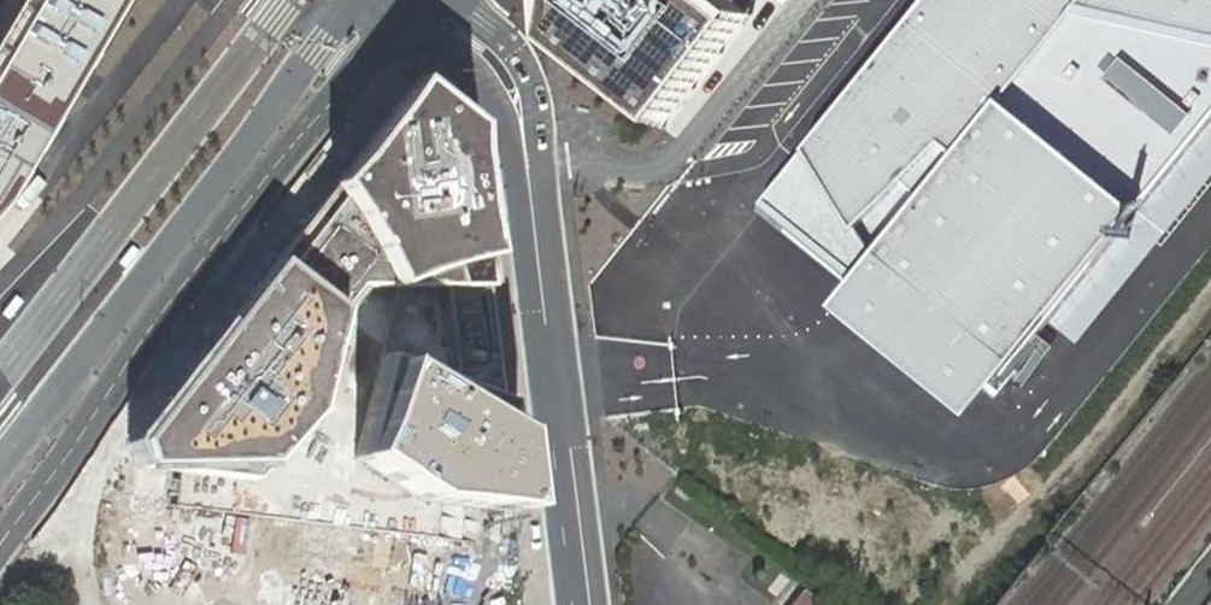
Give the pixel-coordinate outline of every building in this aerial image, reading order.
[(0,50),(0,200),(50,116),(117,0),(31,0),(0,50)] [(729,0),(554,0),(557,44),(665,125),(751,17),(729,0)] [(770,205),(859,277),(835,307),(900,360),(972,420),(1050,322),(1080,345),(1210,183),(1210,0),(933,0),(770,205)] [(271,262),(132,442),(142,465),(266,463),(310,414),(334,314),(357,286),(387,288),(493,287),(478,222),(468,159),(469,128),(409,81),(330,185),(337,202),(283,270),(271,262)] [(505,435),(389,367),(367,431),(354,458),(419,500),(514,513),(505,435)] [(101,524),(155,604),(526,604),(522,576),(101,524)] [(800,591),(778,604),(809,604),(800,591)]
